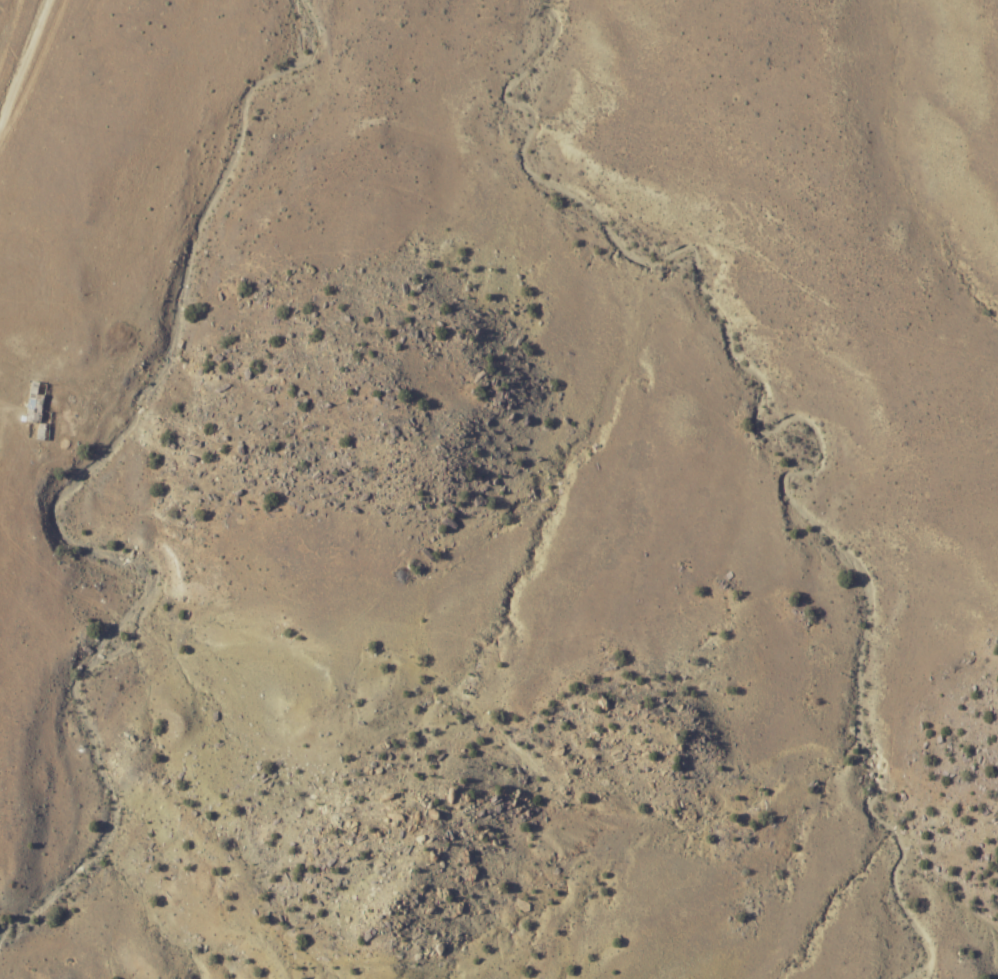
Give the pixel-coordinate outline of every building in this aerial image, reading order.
[(45,394),(40,394),(41,383),(31,382),(28,422),(32,422),(30,438),(47,439),(49,422),(43,422),(45,394)]
